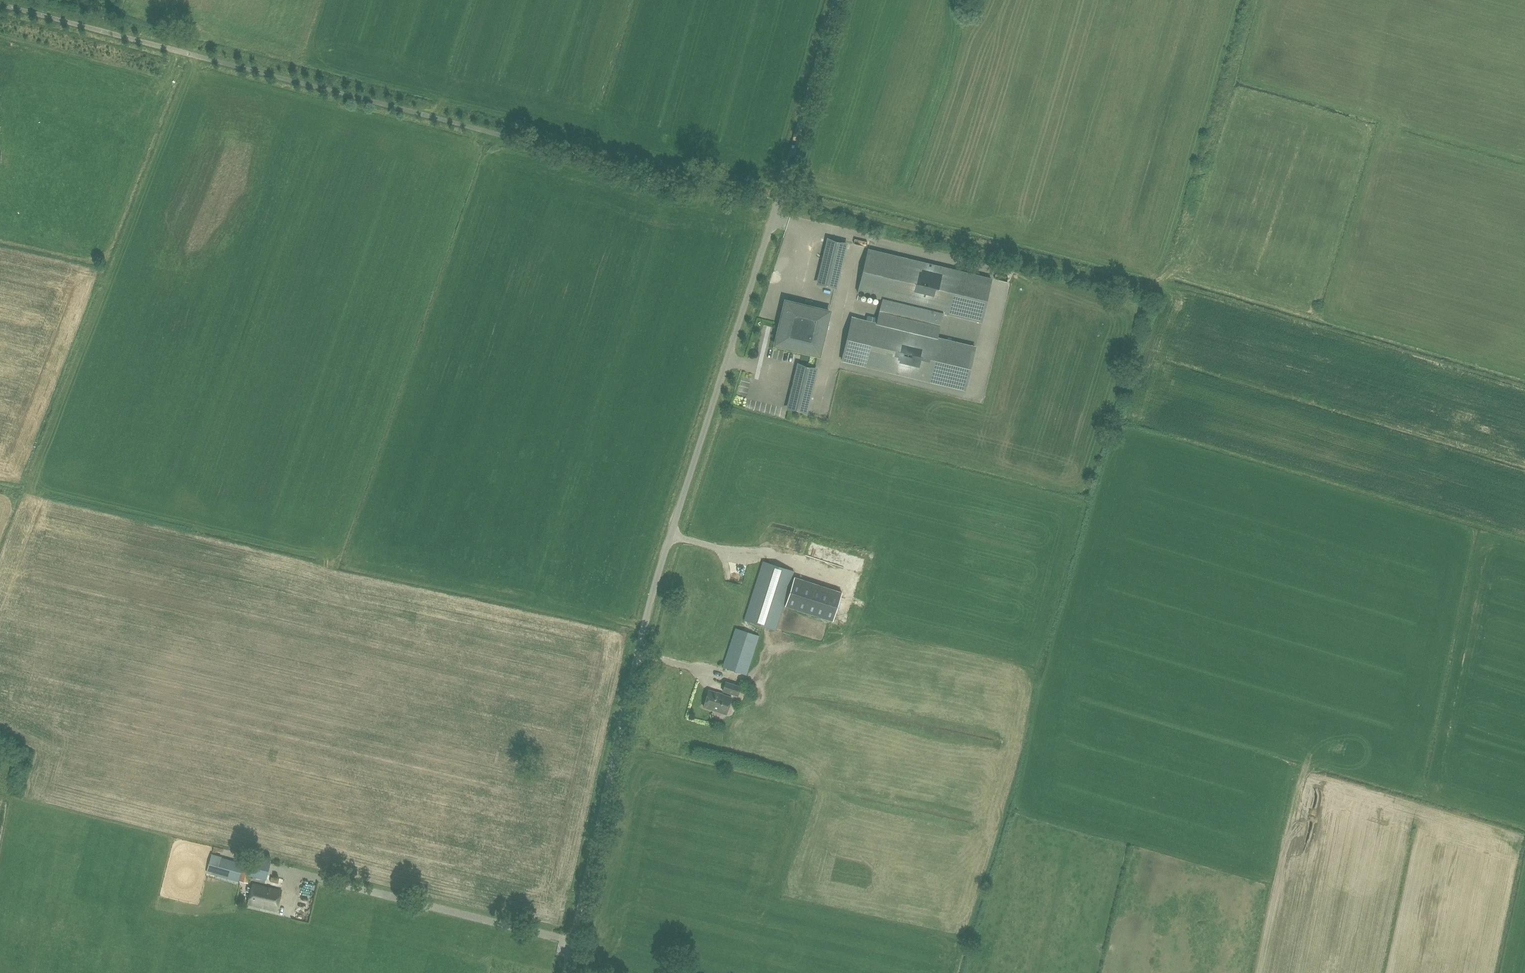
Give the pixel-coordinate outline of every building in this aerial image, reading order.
[(845,244),(828,240),(818,283),(835,287),(845,244)] [(852,317),(842,361),(964,390),(991,278),(869,249),(858,293),(882,299),(876,323),(852,317)] [(785,301),(775,345),(819,355),(829,312),(785,301)] [(799,365),(788,409),(805,413),(815,369),(799,365)] [(763,561),(744,619),(775,629),(783,603),(792,575),(794,571),(763,561)] [(794,577),(785,605),(832,621),(841,592),(794,577)] [(759,635),(735,627),(722,666),(746,674),(759,635)] [(740,686),(725,681),(722,690),(737,695),(740,686)] [(731,697),(708,690),(703,706),(726,713),(731,697)] [(207,873),(238,882),(242,865),(220,858),(221,858),(212,855),(207,873)] [(250,872),(267,876),(270,863),(254,859),(250,872)] [(239,881),(247,883),(251,867),(243,865),(239,881)] [(247,905),(277,912),(282,890),(252,883),(247,905)]
